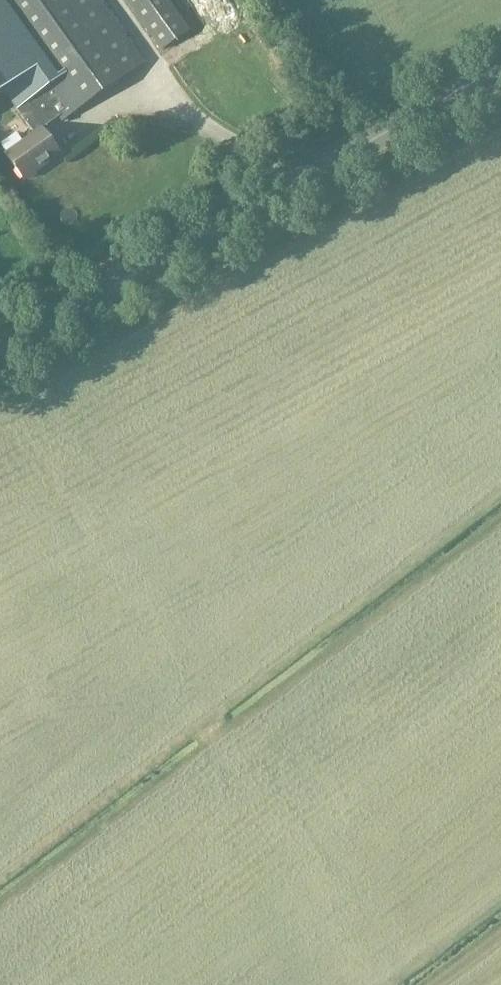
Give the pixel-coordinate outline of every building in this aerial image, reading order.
[(96,0),(0,0),(0,94),(2,93),(34,137),(5,157),(24,183),(60,157),(41,130),(58,118),(60,121),(141,64),(96,0)] [(161,50),(186,32),(165,0),(125,0),(161,50)]
